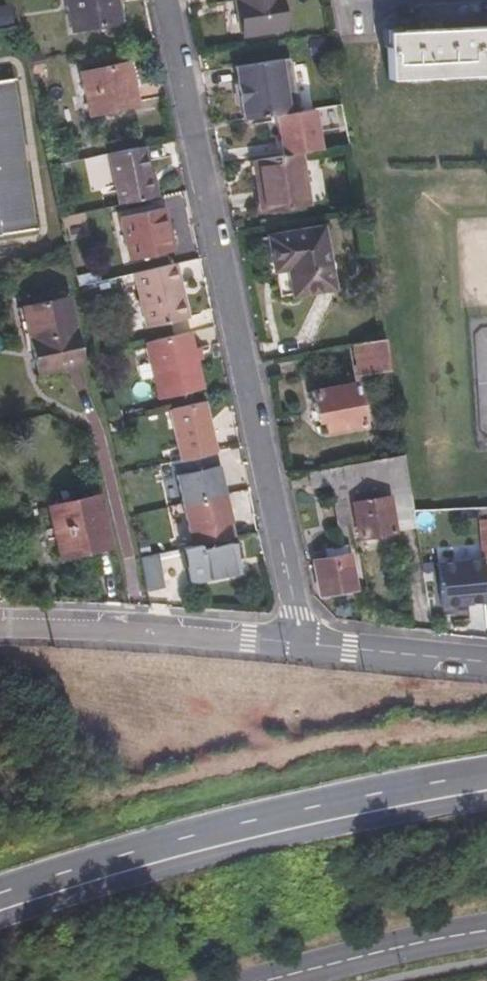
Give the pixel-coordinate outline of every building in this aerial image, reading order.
[(135,0),(87,0),(95,36),(141,26),(135,0)] [(242,4),(246,3),(252,37),(292,30),(287,0),(242,0),(242,4)] [(391,37),(394,83),(486,78),(486,32),(423,35),(391,37)] [(240,69),(242,85),(249,123),(291,116),(281,62),(240,69)] [(134,65),(86,75),(96,119),(143,108),(134,65)] [(0,85),(0,240),(44,234),(20,82),(0,85)] [(114,157),(125,208),(158,201),(147,150),(114,157)] [(107,152),(86,156),(93,188),(114,184),(107,152)] [(294,157),(252,163),(260,214),(303,207),(294,157)] [(175,209),(129,218),(140,264),(185,253),(175,209)] [(322,230),(269,239),(276,273),(288,271),(293,298),(333,291),(322,230)] [(182,266),(139,275),(151,328),(188,320),(181,288),(187,287),(182,266)] [(181,288),(188,320),(194,319),(187,287),(181,288)] [(43,344),(38,345),(46,378),(89,369),(75,303),(36,312),(43,344)] [(33,346),(38,345),(43,344),(36,312),(26,314),(33,346)] [(196,333),(151,342),(165,400),(207,390),(196,333)] [(390,354),(387,340),(356,347),(362,377),(393,371),(390,354)] [(359,384),(315,392),(320,414),(327,413),(331,432),(366,425),(359,384)] [(183,462),(223,454),(211,401),(173,410),(183,462)] [(223,454),(183,462),(192,503),(236,494),(227,453),(223,454)] [(408,456),(344,468),(352,502),(357,501),(364,536),(396,529),(389,494),(414,489),(408,456)] [(344,468),(312,474),(316,491),(333,488),(342,526),(357,523),(352,502),(344,468)] [(396,529),(420,525),(418,512),(414,489),(389,494),(396,529)] [(236,494),(192,503),(200,540),(244,531),(236,494)] [(102,498),(52,509),(65,560),(113,548),(102,498)] [(357,523),(360,536),(364,536),(357,501),(352,502),(357,523)] [(458,511),(461,526),(485,525),(486,525),(486,509),(458,511)] [(236,543),(188,555),(195,583),(243,571),(236,543)] [(335,560),(354,556),(352,547),(332,552),(335,560)] [(143,559),(151,596),(170,592),(161,555),(143,559)] [(362,592),(354,556),(335,560),(320,563),(328,599),(362,592)] [(479,563),(431,567),(434,606),(483,602),(479,563)]
